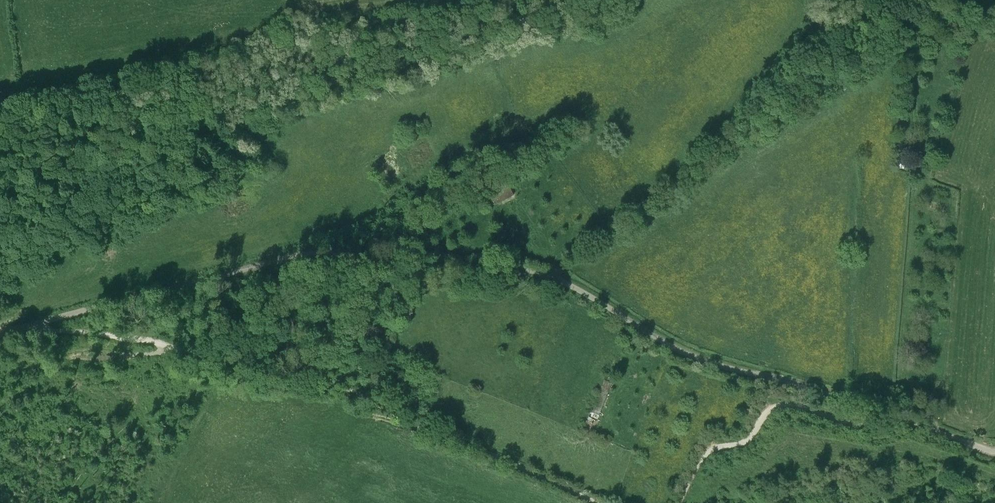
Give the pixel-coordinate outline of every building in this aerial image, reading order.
[(516,191),(509,178),(490,187),(497,201),(516,191)] [(612,383),(604,379),(591,411),(599,415),(612,383)]
